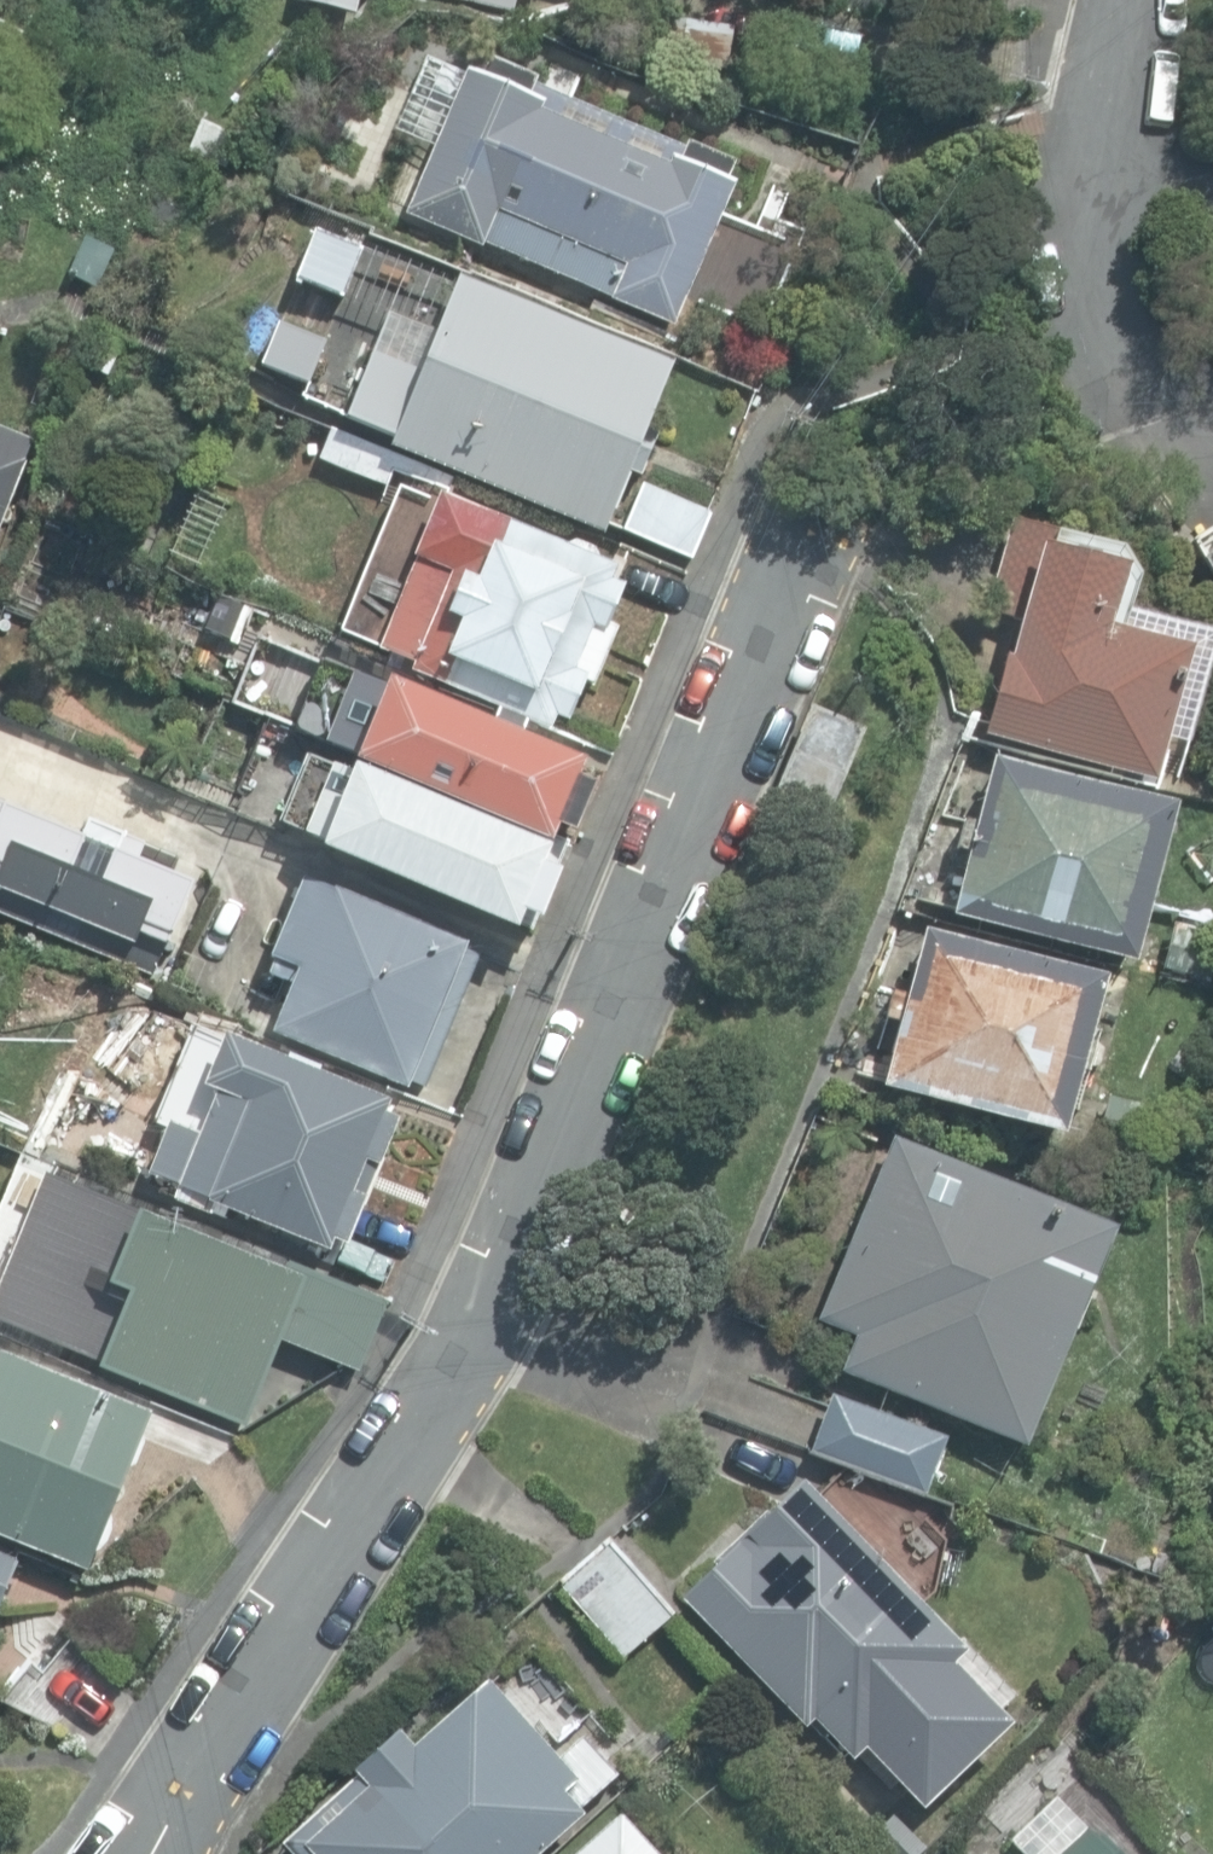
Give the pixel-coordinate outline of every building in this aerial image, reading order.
[(357,14),(360,0),(296,0),(357,14)] [(515,11),(517,0),(465,0),(515,11)] [(651,57),(727,69),(733,27),(658,15),(651,57)] [(612,300),(675,327),(735,185),(728,182),(736,164),(687,143),(685,147),(537,84),(539,78),(488,56),(481,74),(469,69),(468,73),(429,56),(397,130),(413,137),(388,195),(411,205),(407,215),(484,248),(485,243),(613,297),(612,300)] [(189,153),(229,169),(241,138),(201,122),(189,153)] [(296,281),(343,299),(362,248),(315,230),(296,281)] [(388,446),(603,536),(630,471),(639,475),(658,431),(643,425),(669,363),(460,275),(419,372),(374,353),(347,417),(392,436),(388,446)] [(261,365),(309,382),(324,340),(276,322),(261,365)] [(108,375),(123,339),(95,328),(81,364),(108,375)] [(304,402),(321,408),(328,391),(311,384),(304,402)] [(33,440),(0,427),(0,522),(33,440)] [(622,529),(690,558),(709,512),(642,483),(622,529)] [(410,669),(551,725),(555,715),(570,721),(587,678),(592,680),(613,629),(608,628),(625,585),(612,580),(618,565),(601,558),(596,549),(575,540),(563,542),(440,493),(414,557),(448,570),(446,576),(416,564),(382,648),(413,661),(410,669)] [(1155,778),(1164,743),(1184,747),(1212,633),(1126,611),(1135,575),(1116,543),(1010,517),(986,612),(1014,620),(1005,656),(1003,656),(983,735),(1155,778)] [(1195,542),(1193,552),(1194,555),(1212,586),(1212,532),(1195,542)] [(354,758),(550,840),(556,824),(575,832),(596,781),(577,774),(583,760),(523,735),(528,723),(498,710),(491,725),(386,681),(354,758)] [(776,799),(829,819),(867,723),(814,702),(776,799)] [(949,916),(1128,962),(1169,804),(988,757),(972,822),(961,819),(954,848),(966,851),(949,916)] [(304,837),(532,929),(564,849),(353,764),(349,775),(332,768),(304,837)] [(0,803),(0,915),(152,977),(191,881),(137,859),(144,842),(87,819),(80,836),(0,803)] [(406,1086),(467,939),(305,871),(269,957),(274,959),(268,973),(288,982),(269,1028),(406,1086)] [(1206,980),(1212,951),(1212,931),(1170,921),(1159,969),(1206,980)] [(879,1086),(1060,1132),(1101,973),(919,926),(903,991),(890,988),(883,1016),(896,1020),(879,1086)] [(228,1209),(329,1249),(334,1238),(348,1244),(399,1116),(386,1110),(390,1099),(220,1032),(199,1086),(215,1092),(199,1131),(169,1119),(147,1175),(175,1186),(170,1198),(223,1219),(228,1209)] [(1095,1141),(1139,1152),(1150,1106),(1106,1095),(1095,1141)] [(841,1370),(1025,1444),(1069,1335),(1075,1337),(1092,1296),(1081,1292),(1108,1224),(890,1136),(817,1319),(855,1335),(841,1370)] [(243,1426),(278,1339),(357,1370),(386,1298),(285,1258),(282,1267),(43,1172),(0,1279),(0,1321),(78,1352),(94,1311),(115,1319),(95,1367),(243,1426)] [(87,1568),(96,1546),(97,1546),(98,1545),(99,1545),(100,1544),(101,1543),(102,1542),(102,1541),(103,1540),(104,1540),(104,1539),(105,1538),(106,1536),(107,1535),(107,1534),(108,1532),(108,1531),(109,1529),(109,1527),(109,1525),(109,1524),(109,1522),(109,1521),(109,1519),(109,1518),(108,1517),(150,1411),(0,1351),(0,1533),(87,1568)] [(811,1451),(925,1493),(946,1436),(832,1394),(811,1451)] [(814,1717),(853,1758),(968,1649),(804,1476),(680,1599),(802,1728),(814,1717)] [(558,1581),(624,1655),(672,1612),(606,1538),(558,1581)] [(19,1559),(0,1551),(0,1604),(19,1559)] [(530,1645),(490,1682),(484,1677),(411,1743),(396,1727),(351,1768),(356,1775),(284,1840),(297,1853),(536,1853),(583,1811),(579,1807),(616,1774),(582,1735),(557,1757),(539,1738),(547,1730),(557,1741),(590,1711),(530,1645)] [(619,1812),(573,1853),(656,1853),(619,1812)] [(1086,1830),(1061,1853),(1110,1853),(1086,1830)]
